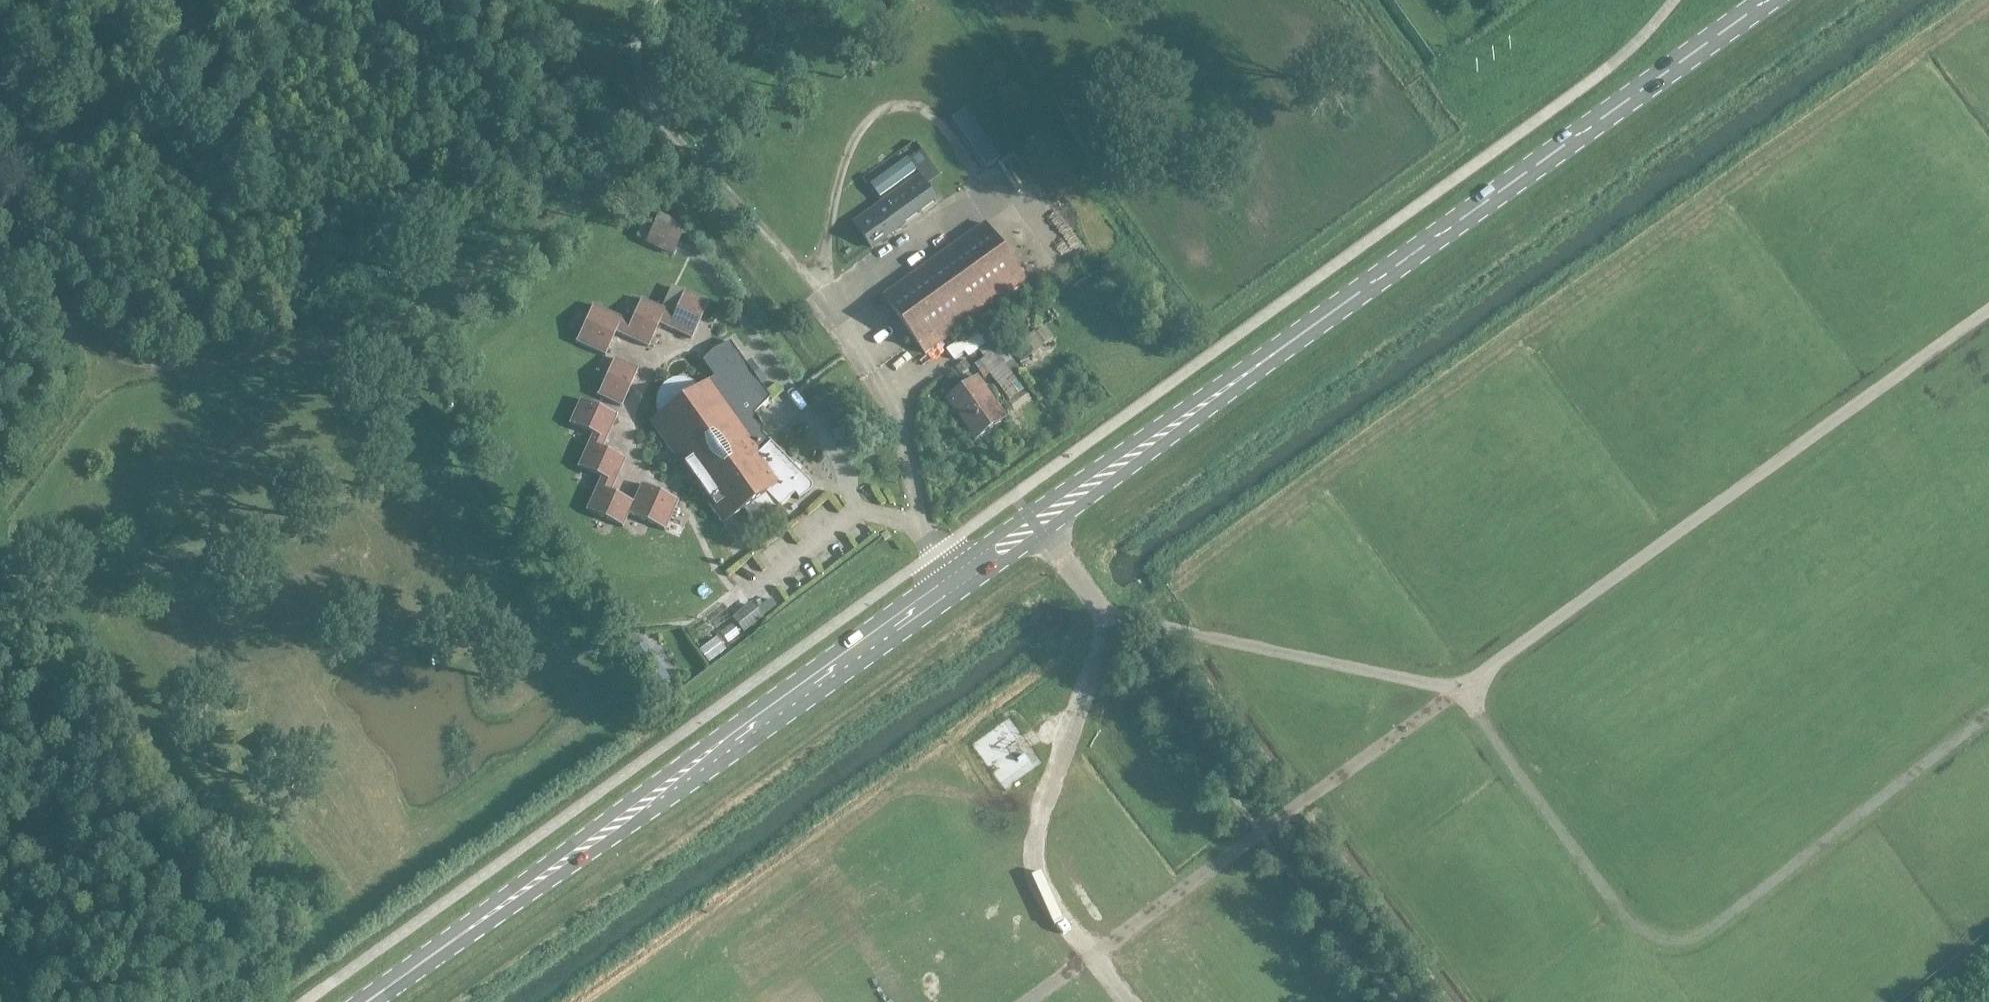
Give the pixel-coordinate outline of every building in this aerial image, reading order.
[(853,223),(871,248),(938,200),(920,175),(853,223)] [(925,354),(1026,281),(985,224),(884,296),(925,354)] [(670,255),(678,237),(652,225),(644,243),(670,255)] [(663,311),(657,325),(690,340),(706,302),(681,291),(671,315),(663,311)] [(620,320),(613,333),(646,348),(657,325),(663,311),(638,300),(627,323),(620,320)] [(603,357),(613,333),(620,320),(589,306),(573,343),(603,357)] [(984,369),(1016,414),(1033,402),(1024,390),(1026,389),(1016,375),(1020,372),(996,339),(989,344),(995,352),(980,363),(981,364),(977,367),(981,372),(984,369)] [(1039,346),(1045,361),(1061,355),(1055,340),(1039,346)] [(657,412),(659,415),(648,423),(723,526),(765,494),(779,508),(794,494),(798,499),(808,492),(809,491),(810,490),(810,489),(810,488),(810,487),(810,486),(810,485),(810,484),(809,483),(760,434),(760,427),(751,415),(767,398),(726,343),(708,351),(698,361),(710,377),(695,389),(694,388),(691,385),(688,383),(685,381),(681,380),(677,379),(673,379),(669,380),(666,382),(663,384),(660,387),(657,390),(656,393),(654,397),(654,401),(654,405),(655,409),(657,412)] [(611,359),(595,396),(620,408),(636,370),(611,359)] [(784,390),(771,369),(764,374),(777,395),(784,390)] [(976,439),(1006,418),(978,378),(948,399),(976,439)] [(579,401),(568,425),(591,436),(605,442),(616,418),(579,401)] [(610,494),(625,461),(601,451),(605,442),(591,436),(576,469),(600,480),(596,488),(610,494)] [(850,464),(856,483),(867,480),(860,460),(850,464)] [(677,503),(641,486),(633,505),(628,516),(664,532),(677,503)] [(633,505),(610,494),(596,488),(585,513),(622,529),(628,516),(633,505)] [(759,647),(783,629),(770,611),(746,629),(759,647)]
